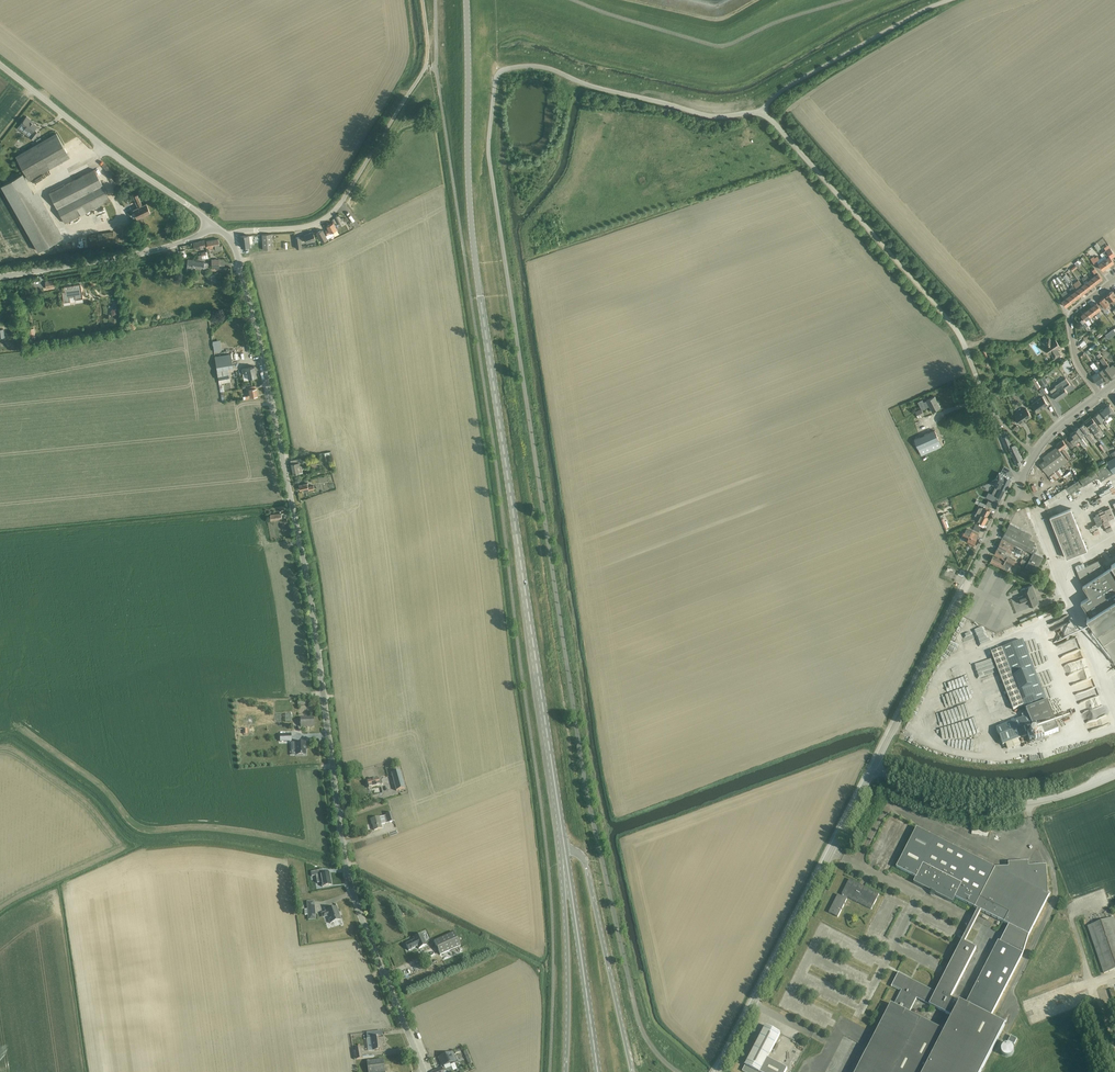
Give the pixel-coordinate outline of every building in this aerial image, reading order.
[(27,116),(20,124),(32,134),(30,137),(33,140),(39,133),(34,130),(37,126),(31,121),(31,120),(27,116)] [(38,143),(17,156),(20,161),(17,162),(19,166),(22,165),(30,179),(70,157),(56,133),(42,141),(38,143)] [(95,169),(50,193),(65,223),(110,200),(95,169)] [(23,173),(1,185),(39,252),(60,240),(23,173)] [(133,196),(138,208),(134,210),(138,219),(151,213),(146,204),(142,205),(137,194),(133,196)] [(84,214),(87,220),(94,218),(97,223),(108,219),(103,207),(84,214)] [(328,230),(325,231),(327,235),(332,232),(334,236),(338,233),(337,230),(333,223),(326,226),(328,230)] [(322,242),(327,239),(322,230),(317,233),(322,242)] [(304,235),(307,242),(315,239),(313,232),(304,235)] [(272,250),(271,234),(261,235),(263,250),(272,250)] [(248,236),(240,237),(241,248),(250,246),(249,244),(253,244),(252,235),(248,236)] [(222,246),(219,246),(218,240),(206,241),(207,248),(214,247),(215,251),(223,249),(222,246)] [(195,250),(205,247),(204,241),(193,244),(195,250)] [(1104,260),(1108,266),(1114,262),(1112,258),(1114,256),(1114,255),(1114,253),(1110,247),(1107,249),(1106,250),(1103,252),(1100,254),(1102,257),(1104,260)] [(1094,257),(1091,259),(1095,266),(1099,263),(1099,264),(1103,270),(1108,266),(1104,260),(1102,257),(1099,258),(1098,256),(1095,258),(1094,257)] [(208,266),(208,263),(207,263),(204,263),(193,263),(193,261),(187,260),(186,270),(192,270),(192,268),(206,269),(206,266),(208,266)] [(1095,269),(1092,271),(1094,274),(1095,275),(1093,277),(1097,283),(1102,278),(1098,273),(1097,272),(1095,269)] [(1057,283),(1060,280),(1057,275),(1051,279),(1055,286),(1058,284),(1057,283)] [(1084,277),(1082,279),(1084,281),(1083,282),(1084,284),(1082,285),(1086,291),(1092,287),(1087,281),(1086,279),(1084,277)] [(1097,283),(1093,277),(1087,281),(1092,287),(1097,283)] [(1078,280),(1073,284),(1074,284),(1076,287),(1077,289),(1081,294),(1086,291),(1082,285),(1081,283),(1078,280)] [(55,288),(54,281),(45,283),(47,290),(55,288)] [(75,300),(83,299),(81,284),(73,285),(73,286),(64,287),(65,292),(66,292),(66,293),(62,294),(64,303),(70,302),(69,297),(75,296),(75,300)] [(1074,284),(1071,286),(1075,291),(1072,293),(1076,298),(1081,294),(1077,289),(1076,287),(1074,284)] [(1076,298),(1072,293),(1070,295),(1068,293),(1066,290),(1063,292),(1067,297),(1071,302),(1076,298)] [(1106,296),(1114,307),(1114,302),(1113,300),(1114,298),(1114,295),(1112,291),(1106,296)] [(1067,297),(1063,292),(1061,294),(1065,299),(1062,301),(1066,307),(1071,302),(1067,297)] [(1106,307),(1109,304),(1108,303),(1104,297),(1099,301),(1104,308),(1102,309),(1105,313),(1108,310),(1106,307)] [(1097,303),(1091,307),(1096,313),(1101,309),(1097,304),(1097,303)] [(1091,307),(1086,311),(1090,317),(1093,315),(1096,313),(1091,307)] [(1090,317),(1086,311),(1081,315),(1083,318),(1080,321),(1085,328),(1091,324),(1087,319),(1090,317)] [(1105,335),(1109,339),(1114,334),(1114,331),(1113,329),(1105,335)] [(1050,354),(1051,353),(1055,358),(1061,354),(1057,349),(1060,346),(1055,339),(1052,341),(1050,338),(1048,338),(1044,341),(1044,343),(1046,345),(1045,346),(1050,354)] [(223,360),(216,361),(217,370),(218,380),(219,383),(220,392),(223,391),(222,383),(230,382),(229,378),(228,368),(233,368),(232,359),(231,354),(222,355),(223,360)] [(1108,377),(1114,373),(1114,372),(1114,371),(1114,365),(1113,363),(1109,367),(1102,357),(1099,359),(1105,367),(1102,369),(1108,377)] [(1096,367),(1093,369),(1096,373),(1102,380),(1103,379),(1103,380),(1108,377),(1102,369),(1096,362),(1094,364),(1096,367)] [(254,366),(241,369),(242,373),(244,380),(249,379),(249,378),(256,377),(254,366)] [(1096,373),(1092,376),(1093,377),(1098,385),(1102,381),(1102,380),(1096,373)] [(1043,386),(1048,383),(1045,376),(1039,379),(1043,386)] [(1034,378),(1030,381),(1035,390),(1040,387),(1034,378)] [(1052,390),(1050,391),(1057,402),(1069,394),(1066,390),(1066,389),(1071,385),(1067,380),(1066,379),(1057,385),(1055,386),(1056,387),(1052,390)] [(250,397),(257,396),(255,386),(246,387),(246,388),(246,390),(249,390),(250,397)] [(926,401),(923,402),(926,407),(929,406),(932,412),(940,408),(934,396),(926,400),(926,401)] [(1043,397),(1032,404),(1037,412),(1045,407),(1045,408),(1049,405),(1043,397)] [(1105,419),(1114,412),(1109,405),(1103,409),(1102,408),(1100,410),(1100,411),(1100,412),(1105,419)] [(1027,408),(1016,416),(1022,425),(1026,422),(1025,421),(1032,416),(1027,408)] [(918,418),(924,415),(921,409),(915,412),(918,418)] [(1104,428),(1103,426),(1101,423),(1100,424),(1099,423),(1104,420),(1098,413),(1093,417),(1102,429),(1104,428)] [(1092,418),(1085,423),(1091,430),(1095,435),(1096,435),(1097,436),(1100,434),(1099,433),(1099,432),(1097,431),(1100,429),(1096,423),(1092,418)] [(1095,441),(1088,432),(1089,431),(1084,423),(1079,427),(1091,442),(1092,444),(1095,441)] [(1076,436),(1079,441),(1084,447),(1087,446),(1080,437),(1084,434),(1079,427),(1073,431),(1076,435),(1076,436)] [(921,455),(941,447),(938,440),(939,440),(934,430),(914,439),(921,455)] [(1076,435),(1073,431),(1070,434),(1071,436),(1069,438),(1073,443),(1074,444),(1079,441),(1076,436),(1076,435)] [(1009,435),(1002,439),(1006,448),(1008,446),(1017,466),(1017,467),(1019,466),(1019,465),(1019,464),(1021,464),(1019,460),(1022,459),(1016,443),(1013,444),(1009,435)] [(1070,447),(1073,445),(1067,437),(1064,439),(1070,447)] [(1063,440),(1056,444),(1060,450),(1064,455),(1067,459),(1070,457),(1067,453),(1063,448),(1067,445),(1063,440)] [(1048,476),(1067,461),(1057,447),(1042,457),(1044,460),(1039,464),(1048,476)] [(297,459),(290,460),(293,474),(299,473),(299,474),(303,473),(302,468),(300,462),(298,463),(297,459)] [(1066,488),(1044,502),(1045,505),(1062,495),(1063,496),(1067,494),(1066,492),(1068,491),(1070,493),(1097,476),(1101,480),(1113,472),(1107,462),(1066,488)] [(994,485),(996,486),(999,488),(999,486),(1000,486),(1003,488),(1006,489),(1008,485),(1011,479),(1008,477),(1005,475),(1004,475),(1002,474),(999,473),(998,475),(996,479),(997,480),(995,484),(994,485)] [(302,491),(314,489),(313,485),(308,486),(307,483),(299,485),(300,490),(302,489),(302,491)] [(987,495),(986,497),(988,498),(992,500),(995,502),(996,500),(997,497),(999,498),(1001,498),(1005,490),(1003,490),(1000,488),(999,489),(995,487),(995,489),(994,491),(992,494),(992,493),(988,492),(987,495)] [(987,517),(990,511),(984,508),(984,509),(982,508),(979,508),(976,515),(980,517),(978,521),(984,524),(988,517),(987,517)] [(1071,509),(1050,517),(1066,558),(1087,550),(1071,509)] [(1095,532),(1100,530),(1097,521),(1090,524),(1091,527),(1090,527),(1091,531),(1088,532),(1091,538),(1094,537),(1095,540),(1098,539),(1095,532)] [(1032,535),(1010,523),(1003,537),(1033,553),(1026,566),(1036,572),(1044,557),(1035,552),(1037,548),(1033,546),(1035,542),(1029,539),(1032,535)] [(963,532),(962,535),(968,538),(966,541),(974,545),(979,535),(972,531),(966,528),(964,533),(963,532)] [(1023,551),(1001,539),(998,546),(1006,550),(1015,555),(1017,552),(1021,554),(1023,551)] [(997,549),(994,554),(1002,558),(1005,560),(1011,563),(1013,564),(1020,567),(1020,566),(1017,564),(1017,562),(1015,561),(1007,556),(1008,555),(1005,553),(1006,550),(998,546),(997,549)] [(993,556),(990,562),(1004,569),(1008,570),(1010,567),(1004,564),(1003,565),(1000,564),(1002,561),(993,556)] [(1111,565),(1112,566),(1105,570),(1098,560),(1085,567),(1083,563),(1075,567),(1083,585),(1090,596),(1081,602),(1089,616),(1087,617),(1114,662),(1114,562),(1111,565)] [(1023,596),(1018,598),(1021,604),(1028,602),(1029,606),(1037,603),(1033,593),(1035,592),(1032,585),(1024,588),(1021,590),(1023,596)] [(1065,616),(1043,624),(1045,629),(1067,620),(1065,616)] [(1057,725),(1048,702),(1047,702),(1023,641),(991,653),(1013,710),(1024,706),(1028,716),(996,729),(1003,747),(1008,745),(1008,743),(1028,736),(1030,742),(1044,737),(1059,731),(1056,725),(1057,725)] [(978,687),(984,707),(1005,701),(1003,691),(996,693),(997,695),(991,696),(990,693),(989,693),(988,690),(983,692),(981,686),(978,687)] [(1083,721),(1108,711),(1105,703),(1080,713),(1083,721)] [(300,727),(314,727),(313,718),(300,719),(300,727)] [(291,734),(280,734),(280,742),(291,742),(291,734)] [(298,743),(292,743),(292,751),(293,751),(296,751),(296,753),(297,755),(298,755),(301,755),(306,755),(306,752),(306,750),(306,747),(306,745),(306,742),(303,743),(298,743)] [(396,791),(405,789),(400,771),(391,774),(396,791)] [(383,785),(381,778),(367,782),(368,786),(368,787),(368,789),(371,789),(371,788),(383,785)] [(372,822),(374,830),(381,829),(381,825),(386,824),(384,817),(379,818),(370,820),(371,823),(372,822)] [(966,1005),(960,1002),(951,998),(976,948),(964,942),(963,942),(962,941),(936,992),(898,973),(899,973),(898,972),(891,987),(892,986),(902,991),(900,993),(894,1005),(891,1004),(856,1071),(981,1071),(1005,1025),(991,1018),(1023,954),(1029,935),(1050,893),(1048,892),(1047,882),(1047,866),(1029,866),(1028,862),(1009,863),(1009,868),(995,868),(917,828),(896,868),(916,878),(914,882),(914,883),(953,903),(955,898),(1009,925),(1000,942),(998,941),(966,1005)] [(331,885),(329,873),(323,874),(322,870),(311,872),(311,877),(315,876),(317,883),(321,882),(322,887),(331,885)] [(838,917),(848,898),(871,910),(879,895),(849,879),(842,894),(842,895),(841,897),(838,895),(829,913),(838,917)] [(315,916),(314,902),(307,902),(308,909),(305,910),(305,915),(308,915),(309,917),(315,916)] [(338,912),(336,907),(326,910),(327,912),(324,913),(325,917),(328,916),(331,924),(331,923),(331,922),(336,921),(336,922),(341,920),(339,916),(338,912)] [(1088,926),(1104,973),(1114,970),(1114,921),(1114,917),(1088,926)] [(440,955),(460,946),(454,932),(434,941),(440,955)] [(415,940),(406,945),(409,950),(418,946),(419,949),(425,946),(422,939),(424,939),(422,934),(414,938),(415,940)] [(744,1071),(786,1071),(787,1069),(767,1058),(780,1033),(766,1026),(742,1071),(744,1071)] [(375,1032),(366,1033),(367,1039),(373,1038),(374,1042),(373,1043),(373,1046),(374,1050),(382,1049),(381,1042),(383,1042),(383,1039),(383,1037),(382,1037),(382,1034),(382,1031),(375,1032)] [(1011,1036),(1008,1042),(1014,1045),(1017,1039),(1011,1036)] [(1001,1050),(1001,1051),(1002,1052),(1002,1053),(1002,1054),(1003,1054),(1003,1055),(1004,1055),(1004,1056),(1005,1056),(1006,1056),(1007,1056),(1007,1057),(1008,1057),(1009,1056),(1010,1056),(1011,1056),(1011,1055),(1012,1055),(1012,1054),(1013,1054),(1013,1053),(1014,1052),(1014,1051),(1014,1050),(1014,1049),(1014,1048),(1013,1048),(1013,1047),(1012,1046),(1012,1045),(1011,1045),(1010,1044),(1009,1044),(1008,1044),(1007,1044),(1006,1044),(1005,1044),(1005,1045),(1004,1045),(1003,1046),(1002,1047),(1002,1048),(1002,1049),(1001,1049),(1001,1050)] [(445,1055),(440,1057),(444,1066),(448,1064),(454,1062),(451,1052),(445,1055)] [(383,1059),(366,1062),(368,1071),(385,1071),(383,1059)] [(814,1059),(799,1064),(801,1069),(816,1064),(814,1059)]
